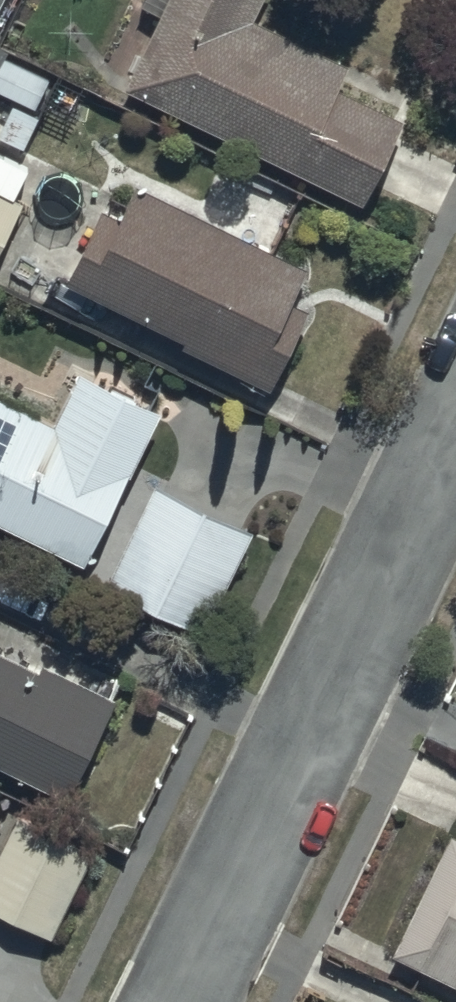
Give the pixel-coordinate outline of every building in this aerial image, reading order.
[(131,78),(358,190),(400,105),(334,72),(345,48),(250,1),(250,0),(148,0),(145,7),(163,16),(131,78)] [(97,195),(62,264),(181,327),(178,332),(262,375),(306,290),(288,281),(304,252),(133,170),(117,204),(97,195)] [(0,200),(0,252),(21,211),(0,200)] [(78,544),(160,394),(80,351),(49,407),(0,382),(0,506),(78,544)] [(247,512),(151,469),(108,568),(205,610),(247,512)] [(59,777),(108,677),(37,642),(33,650),(0,634),(0,748),(59,777)] [(11,799),(0,823),(0,899),(52,923),(91,836),(11,799)] [(387,936),(455,971),(455,820),(446,814),(387,936)]
